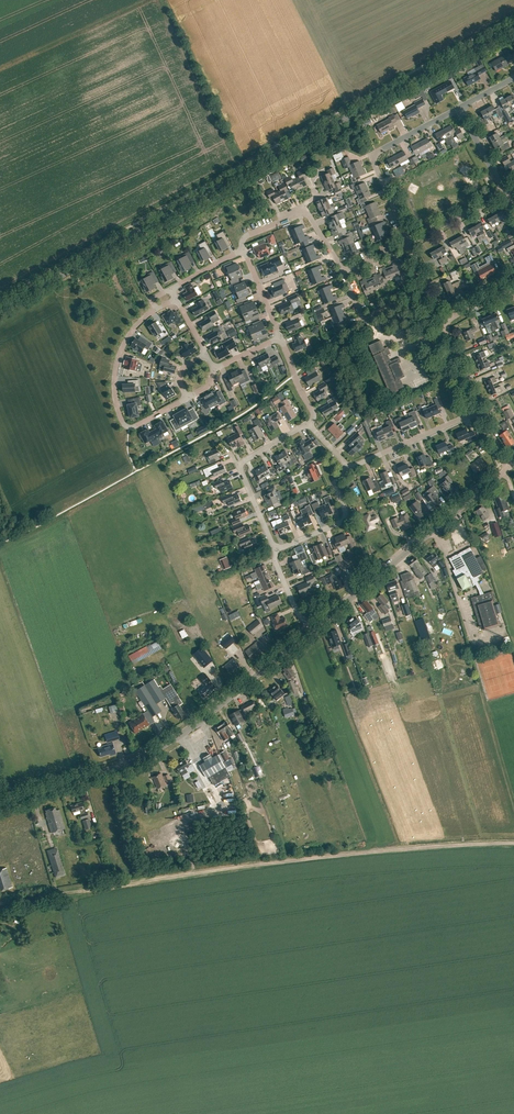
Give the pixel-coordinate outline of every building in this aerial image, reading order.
[(503,55),(504,56),(492,63),(496,71),(509,64),(507,61),(512,59),(509,52),(503,55)] [(464,78),(468,86),(481,79),(479,75),(483,73),(479,68),(475,70),(476,71),(464,78)] [(432,96),(436,104),(443,100),(440,94),(447,90),(448,91),(454,88),(450,81),(431,91),(433,95),(432,96)] [(426,96),(423,90),(413,95),(415,100),(422,96),(423,98),(426,96)] [(509,107),(512,111),(513,110),(506,98),(500,102),(505,109),(509,107)] [(421,99),(414,103),(415,105),(404,111),(407,118),(414,114),(414,115),(420,113),(418,109),(424,105),(421,99)] [(493,106),(487,109),(491,117),(490,117),(493,121),(495,120),(492,116),(497,114),(499,118),(503,116),(498,107),(495,109),(493,106)] [(483,116),(479,119),(482,125),(483,126),(489,123),(487,119),(490,117),(491,117),(487,109),(481,112),(483,116)] [(505,110),(502,112),(504,116),(507,123),(511,120),(505,110)] [(389,119),(377,125),(381,133),(394,126),(392,124),(397,122),(393,115),(389,118),(389,119)] [(452,125),(443,130),(451,144),(456,141),(452,135),(456,133),(452,125)] [(443,130),(435,134),(439,142),(444,139),(448,146),(451,144),(443,130)] [(461,130),(456,133),(459,140),(464,137),(461,130)] [(501,139),(501,140),(505,138),(504,135),(500,138),(497,133),(490,137),(493,143),(501,139)] [(428,138),(420,142),(424,150),(432,146),(428,138)] [(501,139),(493,143),(496,150),(500,147),(503,152),(511,147),(508,141),(503,144),(501,140),(501,139)] [(420,142),(411,147),(415,155),(424,150),(420,142)] [(341,151),(332,155),(335,162),(344,158),(341,151)] [(403,168),(404,171),(409,169),(407,166),(410,164),(412,167),(416,165),(414,160),(410,162),(405,153),(397,157),(401,166),(401,165),(403,168)] [(511,171),(513,170),(513,160),(511,162),(507,155),(501,159),(505,166),(508,164),(511,171)] [(350,167),(352,172),(362,167),(359,161),(352,164),(349,157),(341,160),(343,164),(345,164),(347,168),(350,167)] [(393,170),(401,166),(397,157),(388,162),(390,165),(387,166),(390,171),(393,169),(393,170)] [(351,178),(353,183),(357,181),(355,178),(365,174),(362,167),(352,172),(354,177),(351,178)] [(321,177),(324,184),(333,180),(332,175),(336,173),(333,168),(327,170),(328,173),(321,177)] [(396,175),(398,179),(406,175),(404,171),(403,168),(397,172),(398,174),(396,175)] [(296,179),(301,188),(307,185),(304,179),(307,177),(303,170),(297,173),(299,177),(296,179)] [(278,171),(271,174),(275,181),(282,178),(278,171)] [(291,185),(294,192),(301,188),(296,179),(293,180),(291,176),(285,179),(288,187),(291,185)] [(324,184),(327,191),(334,188),(336,191),(342,188),(339,182),(335,184),(333,180),(324,184)] [(355,189),(357,193),(368,189),(365,182),(360,184),(359,181),(350,185),(353,190),(355,189)] [(278,191),(282,201),(288,198),(285,192),(288,190),(285,183),(278,186),(280,190),(278,191)] [(273,198),(277,204),(282,201),(278,191),(275,193),(273,189),(267,192),(270,199),(273,198)] [(337,194),(338,197),(343,195),(340,189),(334,192),(335,195),(337,194)] [(357,199),(359,204),(368,200),(366,197),(371,195),(368,189),(357,193),(359,198),(357,199)] [(316,202),(320,210),(333,204),(330,205),(328,200),(331,199),(330,196),(327,198),(326,198),(316,202)] [(365,208),(368,213),(378,208),(375,202),(366,206),(364,203),(361,204),(363,209),(365,208)] [(320,210),(323,217),(333,213),(331,207),(334,206),(333,204),(320,210)] [(367,219),(369,224),(378,220),(376,217),(381,215),(378,208),(368,213),(370,218),(367,219)] [(328,222),(331,229),(341,225),(339,220),(344,218),(342,212),(335,215),(332,217),(333,220),(328,222)] [(495,216),(498,222),(505,218),(502,212),(495,216)] [(488,219),(491,225),(498,222),(495,216),(488,219)] [(371,227),(374,234),(384,230),(382,226),(385,225),(384,221),(371,227)] [(475,226),(478,232),(485,228),(482,223),(475,226)] [(303,225),(291,230),(294,237),(303,233),(302,229),(305,228),(303,225)] [(339,233),(340,236),(347,233),(345,228),(342,229),(341,225),(331,229),(333,236),(339,233)] [(468,230),(472,236),(478,232),(475,226),(468,230)] [(374,234),(377,241),(390,236),(389,232),(386,234),(384,230),(374,234)] [(216,235),(219,241),(216,243),(220,251),(231,245),(223,231),(216,235)] [(343,247),(354,243),(351,236),(353,235),(351,232),(344,235),(345,238),(338,241),(340,245),(342,244),(343,247)] [(303,233),(294,237),(297,244),(300,243),(301,246),(308,243),(307,240),(309,239),(308,236),(305,237),(303,233)] [(270,243),(273,242),(273,244),(277,242),(273,234),(267,237),(270,243)] [(464,235),(457,239),(460,245),(462,248),(464,253),(468,251),(465,246),(466,245),(464,242),(467,241),(464,235)] [(460,245),(457,239),(450,243),(453,249),(460,245)] [(501,245),(503,249),(512,244),(510,240),(501,245)] [(198,245),(201,250),(198,252),(202,261),(213,255),(205,241),(198,245)] [(253,248),(255,252),(257,252),(260,258),(270,254),(265,243),(253,248)] [(308,243),(301,246),(302,249),(305,256),(315,252),(313,248),(316,247),(315,244),(310,246),(308,243)] [(351,252),(352,255),(360,252),(359,249),(357,249),(354,243),(343,247),(345,251),(343,252),(344,255),(351,252)] [(437,250),(440,255),(447,252),(444,246),(437,250)] [(430,253),(434,259),(440,255),(437,250),(430,253)] [(315,252),(305,256),(308,263),(321,258),(319,255),(316,256),(315,252)] [(193,261),(189,253),(183,256),(184,257),(178,261),(181,267),(180,267),(182,272),(186,270),(190,268),(188,264),(193,261)] [(483,265),(489,276),(496,272),(491,263),(494,261),(491,255),(485,258),(487,263),(483,265)] [(276,267),(283,264),(279,256),(273,259),(274,261),(261,266),(263,271),(262,272),(263,275),(265,276),(268,275),(267,273),(269,272),(272,272),(278,270),(276,267)] [(168,280),(173,278),(170,274),(176,271),(171,262),(166,265),(167,267),(160,271),(163,276),(162,277),(165,281),(166,281),(168,280)] [(393,265),(390,267),(394,278),(401,275),(402,276),(405,275),(402,267),(399,269),(396,262),(392,263),(393,265)] [(477,270),(482,280),(489,276),(483,265),(479,267),(477,262),(471,266),(474,272),(477,270)] [(228,271),(230,274),(240,270),(239,269),(240,268),(239,265),(238,265),(237,263),(237,264),(231,266),(230,263),(224,266),(226,272),(228,271)] [(308,271),(310,278),(320,274),(319,270),(322,269),(320,265),(308,271)] [(384,275),(381,276),(383,279),(385,284),(386,287),(389,286),(387,281),(394,278),(390,267),(386,268),(385,266),(382,268),(384,275)] [(229,278),(231,284),(238,281),(236,278),(242,276),(242,277),(242,275),(243,274),(241,270),(240,271),(240,270),(230,274),(231,277),(229,278)] [(452,272),(455,279),(460,276),(457,270),(452,272)] [(142,277),(139,282),(145,286),(144,287),(147,291),(148,291),(150,289),(151,290),(155,287),(153,284),(158,281),(153,272),(148,275),(149,277),(145,279),(142,277)] [(374,277),(370,278),(375,289),(382,287),(383,288),(386,287),(385,284),(383,279),(380,280),(377,273),(373,275),(374,277)] [(310,278),(313,285),(326,280),(325,276),(322,278),(320,274),(310,278)] [(364,284),(361,285),(366,295),(369,294),(368,292),(375,289),(370,278),(367,280),(366,278),(363,279),(364,284)] [(271,289),(275,297),(286,293),(282,285),(286,283),(284,279),(278,282),(280,286),(271,289)] [(236,289),(237,293),(247,288),(247,287),(248,287),(247,283),(245,284),(244,282),(239,285),(238,281),(231,284),(234,290),(236,289)] [(444,283),(447,290),(461,284),(460,281),(452,285),(450,281),(444,283)] [(184,294),(187,301),(198,295),(195,288),(194,289),(191,283),(185,286),(187,290),(188,292),(184,294)] [(319,290),(322,297),(332,293),(330,289),(333,288),(332,284),(319,290)] [(447,290),(450,298),(456,295),(455,291),(463,288),(461,284),(447,290)] [(235,297),(238,303),(245,300),(244,297),(250,295),(249,293),(251,293),(249,289),(248,289),(247,288),(237,293),(238,296),(235,297)] [(216,291),(212,293),(215,300),(220,298),(216,291)] [(322,297),(325,304),(338,299),(336,295),(333,297),(332,293),(322,297)] [(279,306),(282,314),(294,309),(292,303),(299,300),(297,295),(289,298),(291,301),(279,306)] [(196,303),(198,306),(192,310),(195,316),(202,312),(202,313),(205,311),(204,311),(209,308),(205,302),(205,303),(203,300),(196,303)] [(244,314),(256,309),(252,300),(244,303),(245,306),(243,307),(243,308),(242,308),(244,314)] [(331,309),(333,316),(343,312),(341,308),(345,307),(343,304),(331,309)] [(250,318),(252,322),(260,318),(256,309),(244,314),(246,320),(248,319),(250,318)] [(172,313),(170,312),(163,316),(167,323),(170,321),(171,322),(172,323),(173,324),(175,324),(176,324),(177,323),(179,326),(184,323),(177,311),(173,313),(173,312),(172,313)] [(200,324),(201,326),(201,327),(201,328),(202,329),(204,331),(214,325),(213,323),(217,321),(216,318),(218,317),(215,311),(208,315),(210,318),(200,324)] [(333,316),(336,323),(349,318),(348,315),(345,316),(343,312),(333,316)] [(287,326),(286,328),(288,329),(289,331),(302,326),(298,318),(302,316),(301,313),(293,316),(294,320),(286,323),(287,326)] [(489,316),(495,330),(499,328),(496,323),(500,322),(499,319),(497,313),(489,316)] [(489,324),(492,331),(495,330),(489,316),(482,319),(485,325),(489,324)] [(252,334),(264,329),(261,320),(252,323),(254,327),(251,328),(250,328),(252,334)] [(160,334),(162,337),(168,333),(164,327),(160,329),(156,322),(155,323),(155,322),(152,324),(149,327),(155,337),(160,334)] [(501,324),(504,330),(501,331),(503,336),(509,333),(505,323),(501,324)] [(218,327),(213,330),(214,333),(207,337),(211,344),(221,339),(217,331),(220,330),(218,327)] [(464,332),(468,341),(474,338),(471,332),(477,330),(475,327),(470,329),(470,330),(464,332)] [(259,339),(260,342),(268,339),(264,329),(252,334),(255,340),(256,339),(256,340),(259,339)] [(293,336),(296,343),(293,344),(296,352),(308,347),(304,339),(302,340),(300,334),(293,336)] [(135,352),(136,351),(137,350),(142,353),(145,348),(148,350),(152,343),(145,339),(142,343),(135,338),(130,346),(133,348),(133,349),(133,350),(135,352)] [(218,358),(219,359),(230,353),(228,350),(237,346),(233,338),(222,344),(223,347),(215,351),(216,353),(215,354),(217,357),(218,358)] [(369,345),(390,394),(399,391),(398,389),(404,386),(400,379),(405,377),(403,372),(402,372),(398,363),(401,362),(399,357),(391,361),(388,355),(390,353),(388,347),(384,348),(381,340),(369,345)] [(182,346),(183,348),(180,350),(185,358),(197,351),(193,343),(189,345),(187,343),(182,346)] [(165,350),(170,354),(174,349),(169,345),(165,350)] [(474,356),(477,363),(483,361),(481,357),(486,355),(484,351),(479,353),(480,354),(474,356)] [(267,353),(262,356),(267,365),(272,362),(274,365),(277,364),(280,362),(277,356),(274,358),(271,359),(267,353)] [(257,366),(260,372),(263,371),(261,367),(267,365),(262,356),(257,359),(260,365),(257,366)] [(124,364),(125,364),(124,368),(130,369),(130,370),(133,371),(134,370),(136,371),(138,363),(139,360),(137,359),(127,357),(126,361),(125,361),(124,364)] [(164,370),(175,373),(177,367),(169,365),(170,360),(162,358),(160,365),(165,367),(164,370)] [(477,363),(480,370),(485,367),(486,368),(490,366),(489,362),(484,364),(483,361),(477,363)] [(308,376),(309,376),(305,378),(309,385),(320,379),(316,371),(317,370),(315,367),(308,371),(309,374),(308,376)] [(234,372),(239,382),(240,385),(244,383),(250,380),(247,374),(244,376),(241,369),(234,372)] [(226,382),(230,391),(233,390),(232,387),(233,386),(233,385),(239,382),(234,372),(228,375),(230,379),(229,380),(226,382)] [(485,381),(488,388),(493,385),(492,382),(496,380),(495,376),(490,378),(490,379),(485,381)] [(123,389),(124,392),(136,391),(135,387),(139,386),(138,380),(131,380),(131,384),(123,385),(122,385),(122,389),(123,389)] [(164,393),(167,399),(176,394),(172,388),(170,389),(168,385),(167,386),(166,382),(157,383),(160,388),(162,387),(165,392),(164,393)] [(314,394),(318,401),(328,395),(324,390),(328,388),(326,383),(319,387),(321,390),(314,394)] [(252,386),(255,393),(261,391),(257,384),(252,386)] [(488,388),(491,395),(495,393),(496,394),(503,391),(501,386),(495,389),(493,385),(488,388)] [(208,394),(214,405),(218,402),(220,406),(226,402),(223,396),(220,398),(216,391),(214,393),(213,392),(208,394)] [(201,407),(206,415),(209,413),(209,411),(211,410),(209,407),(214,405),(208,394),(204,397),(202,399),(205,405),(201,407)] [(134,404),(128,405),(130,413),(128,413),(129,417),(130,417),(130,418),(139,416),(137,406),(141,405),(140,403),(141,402),(140,397),(133,399),(134,404)] [(329,404),(321,408),(325,416),(335,410),(339,408),(337,405),(333,397),(327,401),(329,404)] [(238,404),(235,398),(230,400),(232,407),(238,404)] [(430,407),(433,416),(440,413),(438,409),(441,407),(437,398),(434,399),(436,404),(430,407)] [(281,408),(287,419),(295,414),(295,413),(297,412),(297,411),(296,408),(294,408),(292,409),(287,399),(281,402),(284,406),(281,408)] [(425,414),(427,418),(433,416),(430,407),(423,410),(421,405),(418,406),(422,416),(425,414)] [(183,409),(180,411),(187,424),(199,418),(196,411),(190,414),(187,408),(184,410),(183,409)] [(334,417),(338,422),(343,417),(342,416),(345,413),(342,409),(334,417)] [(504,412),(507,419),(513,416),(510,409),(504,412)] [(406,419),(410,428),(417,425),(415,419),(418,417),(415,410),(408,413),(410,418),(406,419)] [(177,430),(187,424),(180,411),(177,413),(177,414),(174,415),(177,421),(174,423),(177,430)] [(269,414),(263,417),(264,420),(265,420),(272,431),(279,427),(276,422),(282,418),(278,413),(272,416),(270,417),(269,414)] [(213,421),(210,416),(204,420),(207,424),(213,421)] [(400,425),(403,431),(410,428),(406,419),(402,421),(400,417),(394,420),(397,426),(400,425)] [(251,434),(252,434),(256,440),(264,436),(259,428),(263,426),(258,418),(253,421),(256,426),(249,430),(251,434)] [(383,429),(387,438),(394,435),(391,428),(394,427),(391,419),(385,422),(388,427),(383,429)] [(373,437),(366,420),(363,423),(369,439),(373,437)] [(156,429),(153,431),(158,439),(164,436),(163,434),(168,431),(163,421),(155,425),(156,429)] [(508,447),(513,443),(513,441),(508,431),(510,429),(508,426),(509,425),(506,421),(500,424),(503,429),(503,430),(504,432),(499,435),(508,447)] [(328,429),(333,434),(342,425),(340,423),(338,426),(335,423),(328,429)] [(238,447),(244,443),(243,441),(240,435),(242,433),(238,425),(234,428),(237,433),(228,438),(233,447),(237,445),(238,447)] [(333,434),(337,439),(344,433),(341,430),(344,427),(342,425),(333,434)] [(356,429),(353,426),(346,432),(349,434),(356,429)] [(377,434),(380,441),(387,438),(383,429),(378,431),(376,426),(371,428),(374,436),(377,434)] [(158,439),(153,431),(150,432),(148,429),(140,433),(140,434),(139,435),(139,436),(141,439),(142,439),(143,439),(145,443),(151,440),(152,443),(158,439)] [(456,433),(460,441),(467,438),(467,439),(470,438),(471,440),(476,438),(473,431),(468,433),(466,429),(456,433)] [(346,449),(352,455),(363,445),(363,444),(360,440),(362,438),(357,432),(350,438),(354,442),(346,449)] [(167,442),(170,446),(177,442),(175,438),(167,442)] [(311,439),(305,443),(303,440),(296,444),(303,455),(310,451),(309,449),(315,446),(311,439)] [(439,453),(447,450),(449,453),(455,451),(452,445),(447,447),(445,442),(436,446),(439,453)] [(221,455),(219,448),(210,452),(210,450),(207,451),(206,452),(205,453),(205,454),(210,464),(216,461),(214,458),(221,455)] [(467,451),(466,452),(467,453),(464,454),(470,461),(473,459),(470,455),(474,451),(472,448),(469,451),(467,451)] [(280,454),(286,463),(289,461),(291,465),(297,461),(293,453),(289,456),(285,450),(282,452),(282,453),(280,454)] [(276,466),(279,472),(285,468),(283,464),(286,463),(280,454),(279,455),(278,454),(275,456),(279,464),(276,466)] [(426,458),(424,454),(416,457),(421,467),(428,464),(429,467),(433,465),(429,456),(426,458)] [(470,466),(476,473),(486,465),(480,458),(470,466)] [(309,478),(311,482),(318,479),(318,477),(321,476),(315,463),(309,465),(311,469),(306,471),(307,473),(304,475),(304,476),(305,479),(306,479),(309,478)] [(260,467),(266,477),(270,475),(271,477),(275,474),(271,467),(268,469),(265,464),(260,467)] [(401,476),(408,473),(410,477),(416,474),(413,467),(410,469),(407,464),(398,468),(401,476)] [(215,465),(207,468),(210,475),(212,478),(226,472),(223,465),(216,468),(215,465)] [(255,477),(259,484),(263,481),(262,479),(266,477),(260,467),(255,470),(258,475),(255,477)] [(383,481),(380,482),(383,488),(392,484),(396,483),(393,477),(390,478),(387,471),(380,473),(383,481)] [(454,489),(449,483),(452,480),(448,475),(443,479),(445,481),(440,485),(448,495),(454,489)] [(372,489),(373,493),(380,490),(377,483),(374,484),(371,477),(363,481),(367,491),(372,489)] [(219,487),(221,492),(233,487),(230,480),(224,483),(222,479),(214,483),(217,489),(219,487)] [(439,501),(434,495),(438,491),(433,486),(428,490),(430,493),(425,498),(433,507),(439,501)] [(264,496),(266,501),(276,497),(274,493),(277,492),(275,487),(267,490),(269,493),(264,496)] [(401,492),(403,496),(410,492),(408,488),(401,492)] [(401,500),(399,493),(391,497),(393,503),(401,500)] [(230,494),(223,497),(224,501),(227,499),(230,506),(241,501),(238,494),(231,497),(230,494)] [(323,505),(327,515),(329,514),(329,515),(333,513),(330,505),(334,503),(330,495),(324,498),(326,504),(323,505)] [(506,499),(504,500),(502,495),(495,498),(498,508),(495,509),(498,517),(504,515),(502,511),(509,509),(506,499)] [(273,505),(275,508),(282,504),(280,500),(278,501),(276,497),(266,501),(268,507),(273,505)] [(212,501),(203,505),(205,510),(215,506),(212,501)] [(318,510),(322,518),(326,516),(326,515),(327,515),(323,505),(320,506),(318,501),(311,504),(314,511),(318,510)] [(417,501),(410,507),(419,519),(427,513),(417,501)] [(302,515),(306,524),(308,523),(308,524),(312,522),(309,516),(314,514),(310,505),(305,506),(306,508),(304,509),(306,513),(302,515)] [(476,511),(482,521),(490,515),(484,507),(483,508),(482,507),(476,511)] [(231,520),(234,525),(241,522),(240,519),(247,515),(244,508),(234,513),(236,518),(231,520)] [(298,520),(301,527),(305,525),(306,524),(302,515),(299,516),(296,509),(291,511),(295,521),(298,520)] [(406,527),(407,528),(412,526),(409,520),(410,520),(408,515),(407,513),(406,513),(405,510),(402,512),(403,515),(400,516),(401,519),(399,520),(397,517),(391,520),(395,528),(401,525),(400,524),(403,523),(405,527),(406,527)] [(282,522),(286,532),(292,530),(288,522),(291,521),(289,514),(284,516),(286,520),(282,522)] [(378,517),(377,516),(375,516),(371,518),(369,514),(362,517),(368,530),(375,527),(373,523),(377,521),(378,519),(378,517)] [(286,532),(282,522),(280,519),(276,521),(276,520),(271,522),(274,528),(277,527),(280,535),(286,532)] [(237,530),(240,537),(252,532),(249,525),(243,528),(241,524),(233,528),(234,531),(237,530)] [(498,527),(491,529),(494,536),(500,534),(498,527)] [(339,535),(346,550),(344,545),(349,543),(351,548),(356,545),(355,542),(354,543),(353,541),(354,541),(351,534),(346,536),(344,532),(339,535)] [(478,539),(482,546),(491,540),(486,533),(478,539)] [(339,547),(341,552),(346,550),(339,535),(335,537),(336,541),(332,543),(335,549),(339,547)] [(244,547),(246,550),(258,545),(255,539),(249,541),(248,538),(239,542),(241,545),(242,548),(244,547)] [(317,545),(322,557),(328,554),(329,555),(332,554),(329,547),(326,549),(323,542),(317,545)] [(299,547),(296,548),(299,554),(305,551),(302,546),(302,545),(299,547)] [(310,556),(313,564),(317,563),(316,560),(322,557),(317,545),(310,548),(313,554),(310,556)] [(476,585),(478,588),(479,590),(480,595),(471,598),(478,622),(483,621),(485,628),(498,624),(492,601),(494,600),(492,592),(484,594),(477,581),(479,580),(478,577),(481,575),(480,574),(484,572),(482,570),(487,567),(480,556),(476,558),(472,551),(468,554),(465,550),(449,558),(455,569),(453,570),(463,590),(471,585),(472,587),(476,585)] [(293,568),(302,564),(301,561),(308,558),(305,551),(299,554),(296,555),(298,559),(290,563),(291,567),(292,566),(293,568)] [(439,558),(435,552),(427,558),(432,564),(434,567),(437,564),(441,568),(444,565),(443,563),(440,558),(439,558)] [(415,557),(410,561),(409,563),(412,567),(412,566),(414,569),(413,570),(416,573),(420,578),(429,572),(423,564),(421,565),(418,562),(419,561),(415,557)] [(338,564),(341,570),(351,565),(349,559),(338,564)] [(228,561),(221,564),(224,570),(231,567),(228,561)] [(252,577),(267,570),(265,564),(255,569),(256,572),(251,574),(252,577)] [(301,571),(303,575),(312,571),(309,565),(304,567),(302,564),(293,568),(293,570),(295,574),(301,571)] [(259,580),(269,575),(267,570),(252,577),(253,579),(258,577),(259,580)] [(403,580),(400,581),(403,593),(405,592),(407,598),(419,593),(418,590),(414,579),(413,579),(410,571),(401,575),(403,580)] [(328,584),(333,582),(336,589),(339,588),(339,589),(343,587),(342,585),(344,584),(340,575),(334,577),(333,574),(325,577),(328,584)] [(257,587),(272,581),(269,575),(259,580),(261,583),(255,585),(257,587)] [(302,594),(303,597),(308,595),(307,592),(313,589),(310,583),(315,580),(313,575),(306,578),(308,582),(297,586),(301,594),(302,594)] [(385,582),(391,600),(398,598),(395,588),(398,587),(396,579),(385,582)] [(263,588),(264,591),(274,586),(272,581),(257,587),(258,590),(263,588)] [(379,606),(385,614),(389,611),(385,606),(390,601),(383,593),(377,598),(382,604),(379,606)] [(267,596),(260,599),(262,604),(264,607),(268,605),(270,608),(281,603),(278,595),(268,599),(267,596)] [(373,608),(366,600),(361,604),(368,612),(364,615),(370,622),(374,619),(371,616),(376,612),(373,608)] [(412,614),(408,603),(402,605),(406,616),(412,614)] [(278,614),(272,616),(274,622),(273,622),(277,630),(288,625),(285,617),(280,619),(278,614)] [(363,628),(361,624),(355,616),(352,618),(348,622),(350,625),(348,627),(352,631),(351,632),(354,636),(361,630),(363,628)] [(383,620),(385,627),(394,625),(392,618),(383,620)] [(258,620),(247,629),(253,636),(264,627),(258,620)] [(186,627),(181,630),(184,637),(190,634),(186,627)] [(336,630),(327,633),(332,647),(342,644),(336,630)] [(373,631),(370,632),(374,645),(379,643),(374,631),(373,631)] [(404,639),(401,631),(395,633),(398,641),(404,639)] [(369,633),(365,635),(369,647),(374,646),(369,633)] [(230,635),(221,643),(225,648),(235,640),(230,635)] [(266,649),(259,640),(245,651),(252,659),(258,654),(259,655),(266,649)] [(342,645),(346,656),(352,654),(348,643),(342,645)] [(501,647),(503,653),(509,651),(507,645),(501,647)] [(194,654),(204,667),(212,661),(202,647),(194,654)] [(133,653),(128,656),(133,664),(138,662),(133,653)] [(224,666),(230,673),(235,669),(236,670),(241,666),(234,658),(224,666)] [(288,680),(289,681),(288,682),(292,693),(297,691),(292,680),(293,680),(291,677),(296,674),(289,665),(288,666),(287,666),(286,666),(286,667),(283,669),(285,672),(284,673),(289,679),(288,680)] [(198,690),(204,697),(210,691),(213,694),(218,690),(210,681),(211,681),(205,673),(199,678),(204,684),(198,690)] [(154,679),(145,684),(156,703),(165,698),(166,698),(161,690),(154,679)] [(145,684),(135,690),(138,695),(141,700),(144,706),(147,710),(151,717),(154,715),(161,711),(156,703),(145,684)] [(170,684),(161,690),(166,698),(165,698),(169,704),(179,697),(170,684)] [(269,691),(274,696),(277,700),(285,694),(284,693),(287,691),(283,686),(281,688),(277,684),(269,691)] [(179,697),(169,704),(171,708),(173,712),(173,713),(174,715),(175,715),(178,719),(184,714),(179,706),(183,703),(179,697)] [(256,706),(253,701),(241,707),(244,713),(256,706)] [(109,713),(116,711),(114,704),(107,706),(109,713)] [(90,715),(105,710),(104,706),(93,710),(92,708),(88,709),(90,715)] [(283,711),(286,721),(296,717),(292,708),(283,711)] [(147,710),(128,722),(135,733),(149,724),(147,722),(156,717),(154,715),(151,717),(147,710)] [(239,710),(230,715),(236,726),(245,721),(239,710)] [(222,724),(226,730),(230,736),(235,733),(231,727),(230,727),(226,721),(222,724)] [(220,734),(224,740),(229,737),(225,731),(226,730),(222,724),(216,728),(220,734)] [(117,731),(104,735),(106,744),(120,740),(117,731)] [(244,741),(240,733),(236,734),(241,743),(244,741)] [(97,748),(100,757),(110,753),(111,755),(116,754),(113,743),(97,748)] [(219,753),(224,762),(229,759),(225,751),(219,753)] [(209,776),(214,785),(223,780),(231,776),(225,767),(218,754),(213,758),(211,754),(204,758),(205,762),(200,765),(207,777),(209,776)] [(186,760),(176,765),(180,772),(182,776),(188,772),(189,773),(195,769),(192,764),(189,765),(186,760)] [(168,774),(165,776),(165,777),(163,778),(161,773),(153,776),(158,788),(166,785),(164,780),(166,780),(168,784),(172,783),(168,774)] [(80,815),(81,819),(88,816),(87,812),(85,813),(83,809),(81,802),(70,806),(72,812),(80,810),(81,814),(80,815)] [(47,817),(46,817),(51,833),(65,828),(59,809),(56,810),(55,807),(45,810),(46,813),(45,813),(47,817)] [(85,829),(91,827),(89,819),(82,821),(85,829)] [(152,843),(164,837),(161,832),(149,838),(152,843)] [(46,850),(55,876),(65,873),(57,849),(56,847),(46,850)] [(12,887),(7,870),(6,867),(0,869),(0,888),(1,891),(12,887)]
